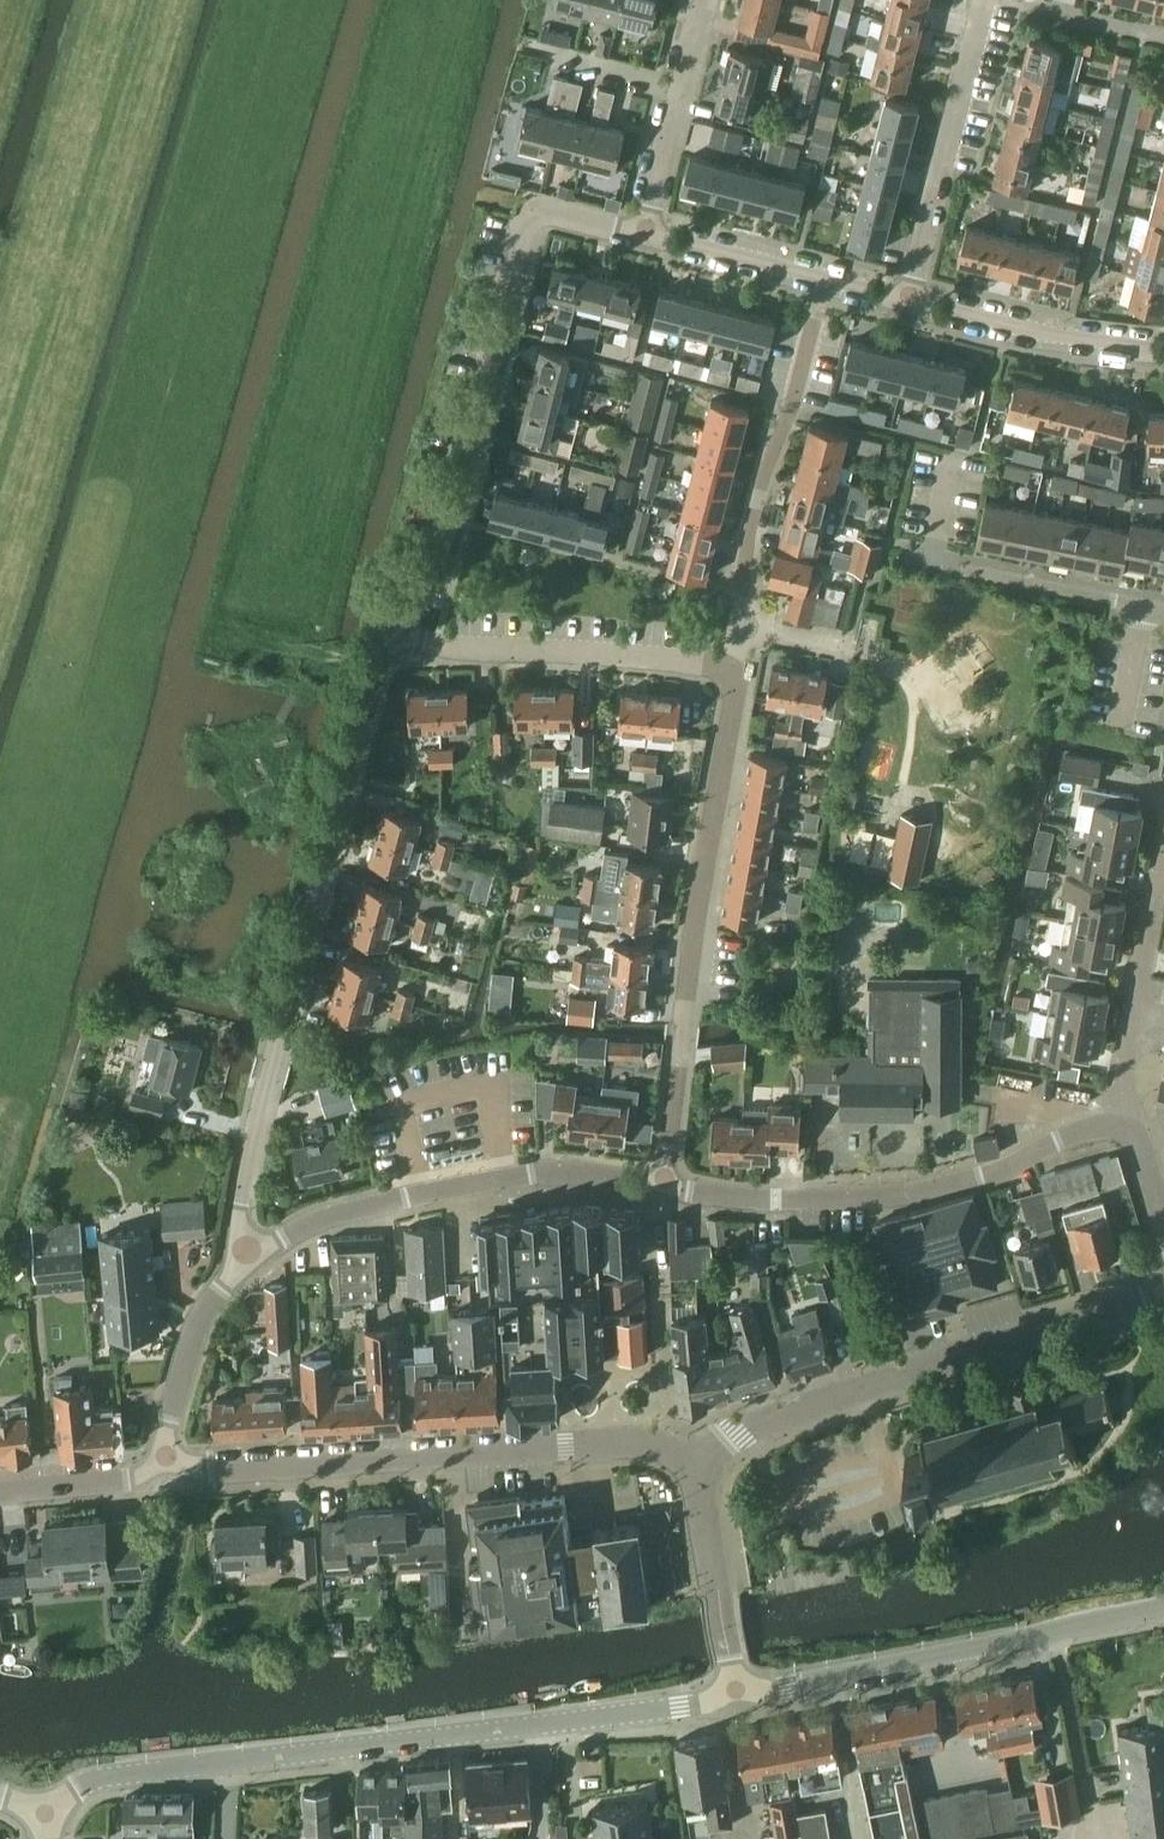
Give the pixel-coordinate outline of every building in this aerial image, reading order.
[(585,10),(588,0),(553,0),(553,1),(585,10)] [(585,10),(618,18),(622,0),(588,0),(585,10)] [(618,18),(651,26),(657,0),(622,0),(618,18)] [(733,36),(817,57),(822,40),(773,28),(780,0),(742,0),(733,36)] [(838,7),(851,10),(854,0),(840,0),(838,7)] [(927,0),(890,0),(885,19),(920,28),(927,0)] [(1136,2),(1163,9),(1163,0),(1137,0),(1136,2)] [(851,10),(838,7),(830,35),(844,38),(851,10)] [(920,28),(885,19),(878,47),(913,56),(920,28)] [(595,53),(609,56),(614,36),(600,33),(595,53)] [(844,38),(830,35),(827,49),(840,53),(844,38)] [(1022,66),(1072,79),(1079,50),(1029,37),(1022,66)] [(905,85),(913,56),(878,47),(870,76),(877,78),(890,81),(905,85)] [(723,76),(767,88),(774,60),(763,57),(730,48),(723,76)] [(801,69),(796,92),(815,97),(824,59),(799,53),(795,67),(801,69)] [(831,57),(828,70),(846,74),(849,62),(831,57)] [(1069,90),(1072,79),(1022,66),(1015,94),(1048,103),(1053,86),(1069,90)] [(1115,73),(1111,89),(1122,92),(1126,76),(1115,73)] [(549,151),(568,79),(553,76),(544,111),(526,106),(517,143),(549,151)] [(760,117),(767,88),(723,76),(715,106),(747,115),(748,114),(760,117)] [(877,78),(875,88),(887,92),(890,81),(877,78)] [(1136,78),(1132,94),(1143,96),(1147,80),(1136,78)] [(591,123),(574,119),(583,83),(568,79),(549,151),(582,160),(591,123)] [(591,123),(582,160),(614,168),(623,132),(606,128),(615,92),(599,88),(591,123)] [(1111,89),(1107,103),(1110,104),(1118,106),(1122,92),(1111,89)] [(1048,103),(1015,94),(1007,122),(1041,131),(1048,103)] [(1132,94),(1128,109),(1139,112),(1139,110),(1143,96),(1132,94)] [(842,100),(823,95),(818,111),(838,116),(842,100)] [(879,127),(911,135),(919,106),(886,98),(879,127)] [(838,116),(818,111),(811,138),(830,144),(834,128),(838,116)] [(803,141),(808,122),(780,114),(775,133),(803,141)] [(1103,117),(1096,146),(1107,148),(1115,120),(1103,117)] [(1125,121),(1117,149),(1128,152),(1136,124),(1125,121)] [(1041,131),(1007,122),(1000,150),(1034,159),(1041,131)] [(724,147),(728,129),(714,125),(709,143),(724,147)] [(879,127),(872,155),(904,163),(911,135),(879,127)] [(743,132),(728,129),(724,147),(738,150),(743,132)] [(830,144),(811,138),(807,153),(826,157),(830,144)] [(785,143),(771,139),(765,158),(780,162),(785,143)] [(800,147),(785,143),(780,162),(795,166),(800,147)] [(1096,146),(1090,169),(1101,172),(1107,148),(1096,146)] [(1117,149),(1113,165),(1124,168),(1128,152),(1117,149)] [(1026,187),(1034,159),(1000,150),(992,178),(1026,187)] [(897,192),(904,163),(872,155),(864,184),(897,192)] [(682,188),(711,195),(719,163),(690,156),(682,188)] [(740,202),(748,170),(719,163),(711,195),(740,202)] [(768,209),(776,177),(748,170),(740,202),(768,209)] [(1089,172),(1082,201),(1094,203),(1101,175),(1089,172)] [(525,174),(522,187),(535,190),(536,190),(536,189),(539,178),(539,177),(525,174)] [(776,177),(768,209),(798,216),(805,184),(776,177)] [(559,183),(556,195),(573,199),(576,188),(559,183)] [(889,221),(897,192),(864,184),(857,212),(889,221)] [(837,192),(818,187),(815,200),(834,206),(837,192)] [(992,189),(989,199),(1003,203),(1005,192),(992,189)] [(1149,218),(1163,222),(1163,191),(1156,189),(1149,218)] [(1005,192),(1003,203),(1031,209),(1033,199),(1005,192)] [(1106,193),(1103,206),(1114,209),(1118,195),(1106,193)] [(1033,199),(1031,209),(1059,216),(1062,205),(1033,199)] [(834,206),(815,200),(811,215),(830,220),(834,206)] [(1062,205),(1059,216),(1075,220),(1078,209),(1062,205)] [(1103,206),(1096,234),(1107,237),(1114,209),(1103,206)] [(889,221),(857,212),(850,241),(882,249),(889,221)] [(1149,218),(1142,246),(1163,252),(1163,222),(1149,218)] [(956,224),(953,235),(963,238),(966,226),(956,224)] [(958,260),(986,267),(995,233),(966,226),(963,238),(958,260)] [(1014,274),(1023,241),(995,233),(986,267),(1014,274)] [(1042,281),(1051,248),(1023,241),(1014,274),(1042,281)] [(1094,242),(1089,262),(1100,265),(1105,245),(1094,242)] [(1142,246),(1134,274),(1163,282),(1163,252),(1142,246)] [(1051,248),(1042,281),(1071,289),(1080,255),(1051,248)] [(1089,262),(1085,276),(1096,278),(1100,265),(1089,262)] [(572,320),(577,301),(584,272),(555,264),(548,293),(561,296),(555,316),(572,320)] [(613,279),(584,272),(577,301),(605,308),(613,279)] [(1163,299),(1163,282),(1134,274),(1127,303),(1161,312),(1163,299)] [(642,287),(613,279),(605,308),(631,315),(629,322),(642,325),(648,300),(639,297),(642,287)] [(654,321),(683,328),(690,299),(661,292),(654,321)] [(719,306),(690,299),(683,328),(711,335),(719,306)] [(747,314),(719,306),(711,335),(740,343),(747,314)] [(747,314),(740,343),(769,350),(776,321),(747,314)] [(566,342),(570,326),(548,320),(544,336),(566,342)] [(595,349),(598,338),(576,332),(573,343),(595,349)] [(624,356),(627,345),(605,339),(602,351),(624,356)] [(844,373),(873,380),(881,348),(852,341),(844,373)] [(543,346),(535,375),(581,387),(588,358),(543,346)] [(909,355),(881,348),(873,380),(901,387),(909,355)] [(671,368),(674,357),(653,351),(650,363),(671,368)] [(929,394),(938,362),(909,355),(901,387),(929,394)] [(700,376),(703,364),(682,358),(678,370),(700,376)] [(938,362),(929,394),(958,402),(967,370),(938,362)] [(729,383),(732,372),(710,366),(707,378),(729,383)] [(639,369),(631,400),(656,406),(664,376),(639,369)] [(758,391),(761,380),(739,374),(736,385),(758,391)] [(535,375),(527,404),(556,411),(561,395),(578,399),(581,387),(535,375)] [(1036,421),(1045,387),(1017,379),(1008,414),(1036,421)] [(980,402),(983,390),(971,387),(968,399),(980,402)] [(1064,428),(1073,394),(1045,387),(1036,421),(1064,428)] [(993,388),(989,406),(1005,410),(1009,392),(993,388)] [(1092,435),(1092,436),(1101,401),(1073,394),(1064,428),(1080,432),(1076,446),(1088,449),(1092,435)] [(666,395),(661,417),(673,420),(678,398),(666,395)] [(631,400),(626,421),(650,427),(656,406),(631,400)] [(713,400),(705,428),(742,438),(750,409),(713,400)] [(1129,408),(1101,401),(1092,436),(1121,443),(1129,408)] [(841,412),(863,418),(866,407),(844,402),(841,412)] [(556,411),(527,404),(520,433),(533,436),(530,445),(554,451),(564,413),(556,411)] [(866,407),(863,418),(884,423),(887,413),(866,407)] [(1163,449),(1163,414),(1150,413),(1149,448),(1163,449)] [(920,433),(922,422),(901,416),(898,427),(920,433)] [(668,440),(673,420),(661,417),(656,437),(668,440)] [(922,422),(920,433),(941,438),(944,427),(922,422)] [(803,453),(842,463),(849,435),(810,425),(803,453)] [(615,466),(639,472),(649,433),(624,427),(617,455),(615,466)] [(971,448),(975,432),(958,427),(954,443),(971,448)] [(742,438),(705,428),(698,456),(735,465),(742,438)] [(882,443),(862,438),(859,450),(879,455),(882,443)] [(1012,457),(1026,461),(1029,448),(1015,444),(1012,457)] [(1029,448),(1026,461),(1042,465),(1044,452),(1029,448)] [(513,460),(534,466),(537,454),(516,449),(513,460)] [(652,450),(646,472),(658,475),(664,453),(652,450)] [(602,451),(600,462),(615,466),(617,455),(602,451)] [(837,479),(842,463),(803,453),(796,481),(868,500),(871,487),(837,479)] [(559,460),(537,454),(534,466),(556,472),(559,460)] [(1086,462),(1083,475),(1098,479),(1114,482),(1129,484),(1133,458),(1117,455),(1115,470),(1086,462)] [(728,493),(735,465),(698,456),(691,484),(728,493)] [(1068,471),(1083,475),(1086,462),(1071,458),(1068,471)] [(1004,473),(1017,476),(1019,466),(1007,463),(1004,473)] [(594,469),(572,464),(570,474),(591,480),(594,469)] [(1031,469),(1019,466),(1017,476),(1029,479),(1031,469)] [(605,551),(609,536),(612,522),(597,518),(606,484),(613,486),(616,475),(594,469),(583,514),(576,544),(605,551)] [(658,475),(646,472),(641,492),(653,495),(658,475)] [(1051,485),(1064,488),(1066,477),(1054,474),(1051,485)] [(617,494),(631,497),(635,481),(621,477),(617,494)] [(1064,488),(1077,492),(1079,481),(1066,477),(1064,488)] [(868,500),(796,481),(789,508),(827,519),(831,502),(865,511),(868,500)] [(721,521),(728,493),(691,484),(684,511),(721,521)] [(1111,501),(1111,500),(1113,490),(1114,489),(1101,486),(1099,497),(1111,501)] [(1127,493),(1113,490),(1111,500),(1124,504),(1127,493)] [(518,529),(526,500),(497,492),(489,522),(518,529)] [(1135,496),(1134,509),(1160,509),(1160,497),(1135,496)] [(547,537),(554,507),(526,500),(518,529),(547,537)] [(1003,545),(1011,506),(986,501),(978,540),(1003,545)] [(638,506),(632,528),(644,531),(650,509),(638,506)] [(1027,550),(1035,511),(1011,506),(1003,545),(1027,550)] [(583,514),(554,507),(547,537),(576,544),(583,514)] [(820,547),(827,519),(789,508),(781,537),(820,547)] [(677,539),(714,549),(721,521),(684,511),(677,539)] [(1051,555),(1059,516),(1035,511),(1027,550),(1051,555)] [(1074,560),(1082,520),(1059,516),(1051,555),(1074,560)] [(1106,525),(1082,520),(1074,560),(1098,565),(1106,525)] [(1132,521),(1130,530),(1124,561),(1125,561),(1148,566),(1157,526),(1132,521)] [(1123,569),(1125,561),(1124,561),(1130,530),(1106,525),(1098,565),(1123,569)] [(1157,526),(1148,566),(1163,569),(1163,528),(1157,526)] [(644,531),(632,528),(627,547),(639,551),(644,531)] [(858,537),(849,569),(872,575),(881,543),(858,537)] [(707,577),(714,549),(677,539),(670,568),(707,577)] [(787,614),(810,620),(817,595),(822,575),(811,572),(814,560),(778,551),(771,580),(794,586),(787,614)] [(838,600),(843,601),(844,594),(846,590),(827,585),(824,597),(838,600)] [(817,595),(810,620),(846,629),(855,592),(846,590),(844,594),(843,601),(838,600),(824,597),(817,595)] [(801,670),(773,665),(767,701),(795,705),(801,670)] [(789,735),(801,737),(805,707),(823,710),(829,675),(801,670),(795,705),(792,723),(789,735)] [(848,683),(833,681),(827,713),(842,716),(848,683)] [(516,724),(545,724),(546,689),(517,688),(516,724)] [(546,689),(545,724),(575,725),(575,689),(546,689)] [(468,690),(439,691),(440,727),(470,726),(468,690)] [(440,727),(439,691),(409,692),(411,728),(440,727)] [(620,728),(649,731),(653,694),(624,691),(620,728)] [(653,694),(649,731),(678,734),(682,697),(653,694)] [(779,720),(776,733),(789,735),(792,723),(779,720)] [(595,729),(573,729),(573,760),(594,762),(595,729)] [(509,770),(508,730),(496,730),(497,770),(497,780),(507,780),(507,771),(509,770)] [(545,746),(545,762),(557,762),(557,745),(545,746)] [(533,746),(532,762),(545,762),(545,746),(533,746)] [(453,747),(441,748),(441,766),(453,765),(453,747)] [(429,748),(430,766),(441,766),(441,748),(429,748)] [(634,752),(632,771),(644,772),(646,754),(634,752)] [(746,780),(782,786),(787,759),(751,752),(746,780)] [(646,754),(644,772),(656,774),(657,755),(646,754)] [(1101,761),(1064,754),(1061,774),(1097,781),(1101,761)] [(632,771),(630,782),(643,784),(644,772),(632,771)] [(812,778),(810,792),(824,794),(825,780),(812,778)] [(782,786),(746,780),(742,807),(778,813),(782,786)] [(1091,828),(1138,837),(1143,810),(1131,808),(1134,794),(1083,784),(1080,800),(1095,803),(1091,828)] [(631,834),(667,838),(671,795),(636,791),(631,834)] [(855,811),(858,795),(842,792),(839,807),(855,811)] [(601,840),(606,807),(554,799),(550,833),(601,840)] [(778,813),(742,807),(737,834),(773,840),(778,813)] [(450,808),(448,817),(462,820),(464,811),(450,808)] [(378,835),(415,845),(422,819),(384,809),(378,835)] [(806,809),(805,818),(819,821),(820,811),(806,809)] [(888,874),(919,881),(932,820),(901,813),(888,874)] [(462,820),(448,817),(445,816),(441,830),(461,835),(464,821),(462,820)] [(805,818),(803,827),(817,830),(819,821),(805,818)] [(1133,864),(1138,837),(1091,828),(1087,848),(1079,846),(1077,852),(1071,851),(1068,867),(1119,876),(1121,862),(1133,864)] [(773,840),(737,834),(732,861),(768,867),(773,840)] [(408,870),(415,845),(378,835),(371,860),(408,870)] [(439,837),(435,850),(453,855),(464,857),(466,847),(459,844),(439,837)] [(1033,848),(1029,864),(1045,868),(1049,852),(1033,848)] [(803,849),(800,863),(804,864),(814,865),(817,866),(818,866),(820,852),(803,849)] [(453,855),(435,850),(432,860),(450,866),(453,855)] [(603,875),(601,887),(622,890),(658,896),(662,866),(627,861),(628,853),(607,850),(603,875)] [(466,873),(469,861),(452,857),(451,861),(450,866),(450,869),(466,873)] [(533,881),(537,865),(520,861),(516,876),(533,881)] [(768,867),(732,861),(727,888),(763,894),(768,867)] [(485,865),(476,898),(486,900),(489,889),(493,875),(495,868),(485,865)] [(584,885),(601,887),(603,875),(585,873),(584,885)] [(499,891),(503,877),(493,875),(489,889),(499,891)] [(1070,893),(1065,919),(1121,929),(1126,902),(1114,900),(1117,886),(1066,877),(1063,892),(1070,893)] [(514,881),(510,895),(523,899),(526,884),(514,881)] [(359,910),(395,920),(402,894),(366,884),(359,910)] [(601,887),(584,885),(583,896),(599,899),(601,887)] [(599,902),(620,904),(618,920),(653,925),(658,896),(622,890),(601,887),(599,899),(599,902)] [(758,922),(763,894),(727,888),(723,915),(758,922)] [(789,890),(787,899),(801,901),(803,892),(789,890)] [(787,899),(786,908),(800,910),(801,901),(787,899)] [(580,926),(581,912),(581,905),(556,902),(553,923),(562,924),(579,926),(580,926)] [(388,946),(395,920),(359,910),(352,936),(388,946)] [(415,926),(432,930),(435,918),(419,913),(415,926)] [(1116,956),(1121,929),(1065,919),(1060,944),(1054,943),(1051,959),(1102,968),(1104,954),(1116,956)] [(579,926),(562,924),(559,940),(577,943),(579,926)] [(430,942),(432,930),(415,926),(412,937),(430,942)] [(592,959),(591,970),(647,975),(651,947),(615,943),(613,961),(592,959)] [(575,956),(574,968),(591,970),(592,959),(575,956)] [(339,984),(376,994),(383,968),(346,958),(339,984)] [(978,961),(968,961),(968,970),(978,970),(978,961)] [(648,976),(647,975),(591,970),(574,968),(573,979),(611,983),(609,1001),(644,1005),(648,976)] [(1048,1011),(1104,1021),(1109,995),(1097,992),(1100,978),(1049,969),(1046,984),(1061,987),(1057,1012),(1048,1011)] [(924,1103),(960,1103),(962,979),(870,978),(870,1026),(870,1054),(807,1053),(807,1088),(842,1088),(841,1115),(915,1116),(915,1097),(924,1097),(924,1103)] [(369,1019),(376,994),(339,984),(332,1009),(369,1019)] [(398,988),(395,999),(424,1007),(430,1008),(433,998),(416,993),(398,988)] [(594,1022),(596,997),(571,994),(568,1019),(594,1022)] [(395,999),(392,1012),(427,1021),(430,1008),(424,1007),(395,999)] [(1099,1048),(1104,1021),(1048,1011),(1043,1037),(1037,1035),(1034,1051),(1085,1061),(1087,1046),(1099,1048)] [(988,1041),(988,1042),(1001,1044),(1004,1029),(991,1026),(988,1041)] [(190,1089),(202,1045),(151,1031),(144,1057),(155,1060),(150,1078),(151,1079),(148,1090),(135,1087),(131,1104),(160,1111),(164,1095),(161,1094),(164,1082),(190,1089)] [(607,1038),(579,1036),(577,1060),(605,1062),(607,1038)] [(615,1055),(638,1057),(639,1042),(610,1040),(608,1060),(614,1060),(615,1055)] [(715,1049),(716,1070),(747,1065),(749,1043),(715,1049)] [(347,1079),(320,1087),(327,1113),(354,1106),(347,1079)] [(558,1081),(554,1115),(571,1117),(569,1134),(596,1137),(601,1098),(572,1094),(574,1083),(558,1081)] [(601,1098),(596,1137),(624,1141),(627,1112),(636,1113),(639,1089),(603,1085),(601,1098)] [(77,1089),(73,1103),(86,1106),(90,1092),(77,1089)] [(97,1093),(93,1108),(111,1113),(115,1097),(97,1093)] [(745,1118),(742,1157),(770,1159),(771,1145),(797,1146),(797,1151),(798,1151),(801,1119),(799,1119),(800,1105),(772,1103),(772,1108),(745,1107),(745,1118)] [(717,1117),(714,1156),(742,1157),(745,1118),(717,1117)] [(302,1179),(343,1171),(336,1135),(326,1137),(323,1121),(302,1126),(305,1142),(295,1144),(302,1179)] [(979,1156),(1000,1152),(996,1133),(975,1138),(979,1156)] [(1118,1153),(1091,1161),(1098,1186),(1125,1178),(1118,1153)] [(1043,1188),(1056,1230),(1049,1205),(1099,1190),(1098,1186),(1091,1161),(1040,1176),(1044,1188),(1043,1188)] [(1040,1235),(1056,1230),(1043,1188),(1020,1195),(1028,1222),(1036,1220),(1040,1235)] [(957,1296),(998,1285),(990,1256),(996,1254),(987,1222),(981,1224),(973,1195),(876,1222),(893,1286),(902,1318),(958,1302),(957,1296)] [(163,1235),(207,1231),(204,1199),(160,1203),(163,1235)] [(1118,1254),(1103,1199),(1063,1210),(1073,1246),(1079,1265),(1118,1254)] [(500,1298),(507,1421),(539,1419),(540,1418),(560,1417),(558,1369),(557,1368),(566,1359),(618,1356),(613,1306),(604,1307),(602,1278),(609,1277),(609,1276),(600,1277),(599,1265),(609,1266),(608,1261),(640,1259),(637,1211),(574,1204),(573,1206),(496,1217),(496,1218),(480,1219),(483,1272),(489,1271),(491,1298),(500,1298)] [(672,1246),(686,1246),(686,1217),(671,1217),(672,1246)] [(85,1274),(80,1221),(33,1225),(38,1279),(85,1274)] [(409,1292),(447,1291),(444,1226),(406,1228),(409,1292)] [(151,1229),(101,1233),(111,1335),(160,1330),(151,1229)] [(384,1234),(332,1237),(336,1300),(387,1297),(384,1234)] [(1039,1278),(1058,1273),(1048,1238),(1016,1247),(1025,1280),(1029,1279),(1030,1282),(1040,1280),(1039,1278)] [(754,1243),(754,1272),(767,1272),(768,1244),(754,1243)] [(698,1337),(708,1336),(706,1315),(699,1315),(698,1275),(716,1274),(713,1245),(686,1246),(672,1246),(673,1274),(673,1317),(676,1354),(684,1406),(708,1402),(708,1400),(704,1376),(702,1352),(699,1352),(698,1337)] [(754,1272),(753,1291),(767,1291),(767,1272),(754,1272)] [(642,1275),(609,1277),(602,1278),(604,1307),(613,1306),(618,1306),(622,1356),(648,1354),(642,1275)] [(836,1293),(830,1275),(816,1279),(822,1297),(836,1293)] [(456,1276),(448,1276),(449,1286),(455,1286),(456,1276)] [(269,1281),(272,1349),(291,1348),(287,1280),(269,1281)] [(738,1346),(726,1349),(729,1369),(730,1368),(737,1391),(778,1379),(766,1338),(763,1339),(753,1301),(732,1307),(739,1333),(734,1334),(738,1346)] [(344,1303),(334,1303),(335,1317),(344,1316),(344,1303)] [(457,1373),(460,1423),(500,1421),(494,1308),(454,1310),(457,1373)] [(779,1330),(792,1375),(834,1363),(823,1322),(821,1323),(816,1308),(795,1314),(794,1314),(797,1324),(779,1330)] [(396,1326),(367,1327),(370,1381),(361,1381),(361,1384),(363,1428),(404,1426),(399,1364),(396,1326)] [(710,1351),(708,1336),(698,1337),(699,1352),(702,1352),(704,1376),(708,1400),(737,1391),(730,1368),(729,1369),(726,1349),(725,1349),(710,1351)] [(304,1431),(332,1430),(330,1394),(334,1393),(333,1386),(332,1356),(331,1356),(331,1351),(319,1352),(317,1354),(317,1357),(303,1358),(305,1395),(303,1395),(304,1431)] [(460,1423),(457,1373),(438,1374),(437,1359),(415,1360),(416,1363),(419,1425),(460,1423)] [(416,1363),(399,1364),(404,1426),(419,1425),(416,1363)] [(93,1451),(93,1449),(117,1446),(113,1407),(95,1409),(92,1384),(73,1386),(73,1382),(55,1383),(62,1454),(93,1451)] [(1018,1476),(1034,1471),(1035,1476),(1038,1475),(1037,1471),(1051,1467),(1052,1471),(1057,1470),(1055,1465),(1077,1458),(1069,1431),(1113,1418),(1103,1383),(1039,1402),(1038,1400),(1035,1401),(1030,1384),(1011,1390),(1016,1406),(999,1411),(998,1406),(993,1408),(995,1412),(981,1416),(979,1412),(975,1413),(976,1418),(961,1422),(960,1417),(956,1419),(957,1423),(943,1428),(941,1423),(937,1424),(938,1429),(924,1433),(923,1428),(917,1430),(924,1453),(904,1459),(912,1487),(927,1482),(929,1487),(932,1490),(935,1490),(939,1504),(942,1503),(941,1499),(957,1494),(959,1499),(963,1497),(961,1493),(976,1489),(978,1493),(981,1492),(980,1488),(995,1483),(996,1487),(1000,1486),(998,1482),(1013,1478),(1014,1482),(1019,1481),(1018,1476)] [(334,1393),(330,1394),(332,1430),(363,1428),(361,1384),(333,1386),(334,1393)] [(247,1431),(287,1428),(284,1387),(248,1390),(249,1397),(214,1399),(217,1433),(236,1431),(236,1434),(247,1433),(247,1431)] [(26,1401),(6,1403),(7,1416),(0,1417),(0,1461),(32,1458),(26,1401)] [(522,1502),(520,1493),(467,1501),(473,1540),(481,1539),(484,1559),(469,1561),(474,1599),(475,1598),(480,1634),(581,1620),(580,1612),(581,1612),(579,1597),(587,1586),(604,1584),(608,1610),(651,1604),(638,1512),(599,1517),(596,1521),(581,1509),(567,1511),(565,1496),(522,1502)] [(405,1509),(377,1511),(378,1544),(398,1543),(399,1569),(429,1568),(429,1577),(431,1607),(450,1606),(446,1539),(445,1524),(419,1525),(418,1514),(406,1515),(405,1509)] [(349,1519),(324,1520),(327,1571),(363,1569),(362,1545),(378,1544),(377,1511),(348,1512),(349,1519)] [(106,1522),(106,1516),(46,1522),(48,1541),(32,1542),(33,1552),(29,1552),(33,1588),(63,1585),(62,1572),(112,1566),(113,1574),(143,1571),(138,1519),(106,1522)] [(268,1547),(282,1546),(281,1520),(267,1520),(267,1517),(217,1519),(218,1538),(212,1539),(213,1557),(219,1556),(219,1561),(243,1559),(244,1563),(269,1562),(268,1547)] [(299,1572),(316,1571),(315,1534),(297,1535),(299,1572)] [(989,1682),(1004,1750),(1036,1743),(1030,1715),(1041,1713),(1033,1673),(989,1682)] [(991,1753),(1004,1750),(989,1682),(957,1689),(965,1729),(991,1724),(992,1730),(986,1732),(991,1753)] [(894,1702),(903,1750),(945,1742),(935,1694),(894,1702)] [(1119,1729),(1127,1795),(1163,1790),(1163,1699),(1147,1701),(1150,1725),(1119,1729)] [(894,1702),(853,1710),(867,1783),(908,1775),(903,1750),(894,1702)] [(792,1787),(843,1778),(832,1714),(780,1723),(792,1787)] [(797,1813),(792,1787),(780,1723),(739,1731),(748,1782),(765,1779),(769,1797),(782,1795),(783,1799),(771,1801),(777,1835),(801,1831),(797,1813)] [(718,1734),(676,1741),(687,1806),(707,1803),(711,1826),(733,1823),(718,1734)] [(450,1757),(411,1761),(413,1784),(442,1782),(449,1782),(452,1782),(450,1757)] [(527,1762),(470,1766),(473,1812),(491,1811),(494,1811),(530,1808),(527,1762)] [(1074,1769),(1045,1774),(1053,1817),(1082,1812),(1074,1769)] [(406,1771),(383,1772),(384,1812),(392,1812),(392,1832),(406,1832),(406,1821),(406,1812),(406,1784),(406,1771)] [(383,1772),(360,1772),(360,1773),(360,1812),(371,1812),(371,1819),(373,1819),(383,1819),(383,1812),(384,1812),(383,1772)] [(867,1783),(878,1838),(921,1838),(908,1775),(867,1783)] [(413,1784),(410,1821),(406,1821),(406,1832),(406,1838),(444,1838),(444,1810),(442,1782),(413,1784)] [(965,1791),(973,1833),(994,1829),(986,1787),(965,1791)] [(331,1789),(304,1791),(308,1828),(334,1827),(331,1789)] [(1127,1795),(1133,1838),(1163,1838),(1163,1790),(1127,1795)] [(127,1828),(161,1827),(162,1838),(194,1838),(193,1791),(126,1794),(127,1828)] [(973,1833),(965,1791),(924,1800),(932,1838),(974,1838),(973,1833)] [(593,1810),(598,1838),(653,1838),(646,1801),(593,1810)] [(801,1831),(802,1838),(831,1838),(826,1807),(797,1813),(801,1831)]
